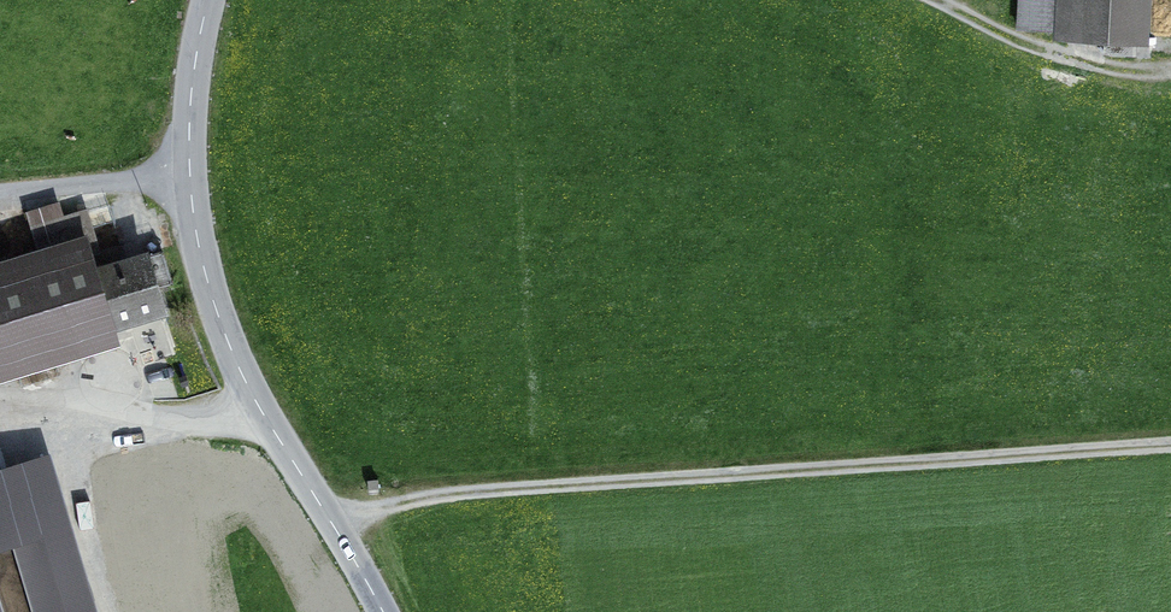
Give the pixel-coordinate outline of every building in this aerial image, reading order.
[(1057,32),(1059,0),(1021,0),(1019,30),(1057,32)] [(1135,55),(1138,0),(1059,0),(1057,32),(1057,36),(1106,39),(1105,54),(1135,55)] [(113,325),(97,271),(121,264),(116,248),(100,253),(87,211),(61,218),(56,203),(27,212),(38,250),(12,257),(18,278),(0,283),(0,359),(113,325)] [(172,283),(163,251),(121,264),(97,271),(113,325),(136,318),(143,340),(167,332),(154,289),(172,283)] [(368,481),(369,489),(379,488),(378,479),(368,481)]
